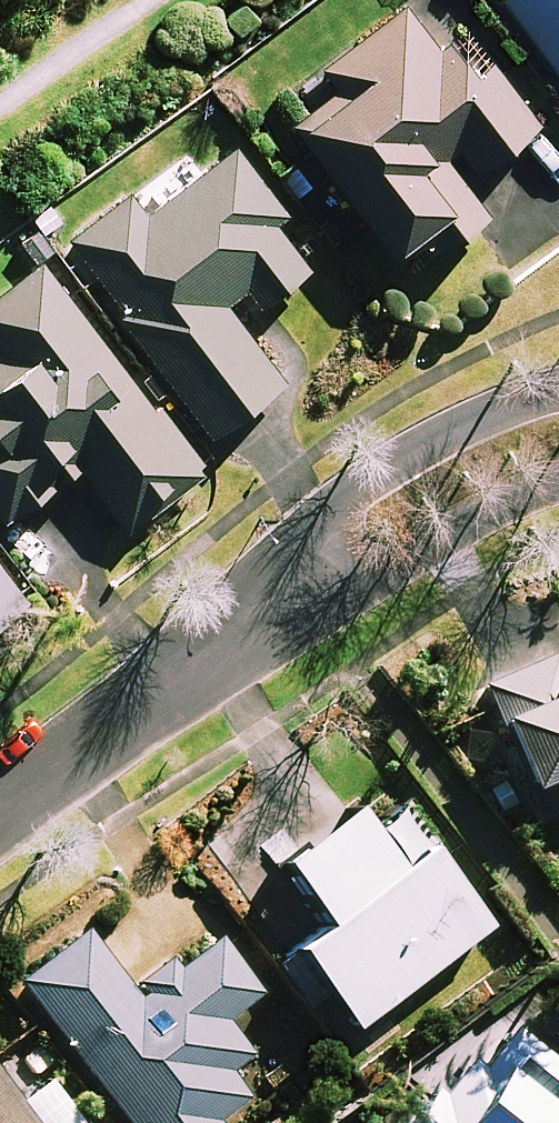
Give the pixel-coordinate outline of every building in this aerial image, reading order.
[(558,61),(558,0),(515,0),(558,61)] [(477,160),(530,118),(484,61),(459,80),(405,11),(336,65),(356,90),(312,124),(395,230),(448,188),(431,166),(457,145),(477,160)] [(319,260),(239,153),(139,227),(125,209),(73,247),(211,432),(285,378),(228,302),(243,292),(255,308),(319,260)] [(41,258),(0,290),(0,545),(80,482),(118,530),(204,462),(41,258)] [(0,556),(0,626),(34,600),(0,556)] [(468,621),(492,685),(483,689),(536,827),(558,818),(558,654),(536,595),(468,621)] [(372,841),(351,815),(277,874),(324,933),(294,956),(356,1034),(485,932),(396,821),(372,841)] [(84,936),(19,985),(123,1122),(218,1122),(248,1100),(227,1072),(249,1055),(225,1023),(259,997),(216,941),(134,1002),(84,936)] [(416,1122),(558,1122),(558,1072),(503,1028),(445,1104),(435,1097),(416,1122)] [(0,1080),(0,1122),(32,1122),(0,1080)]
